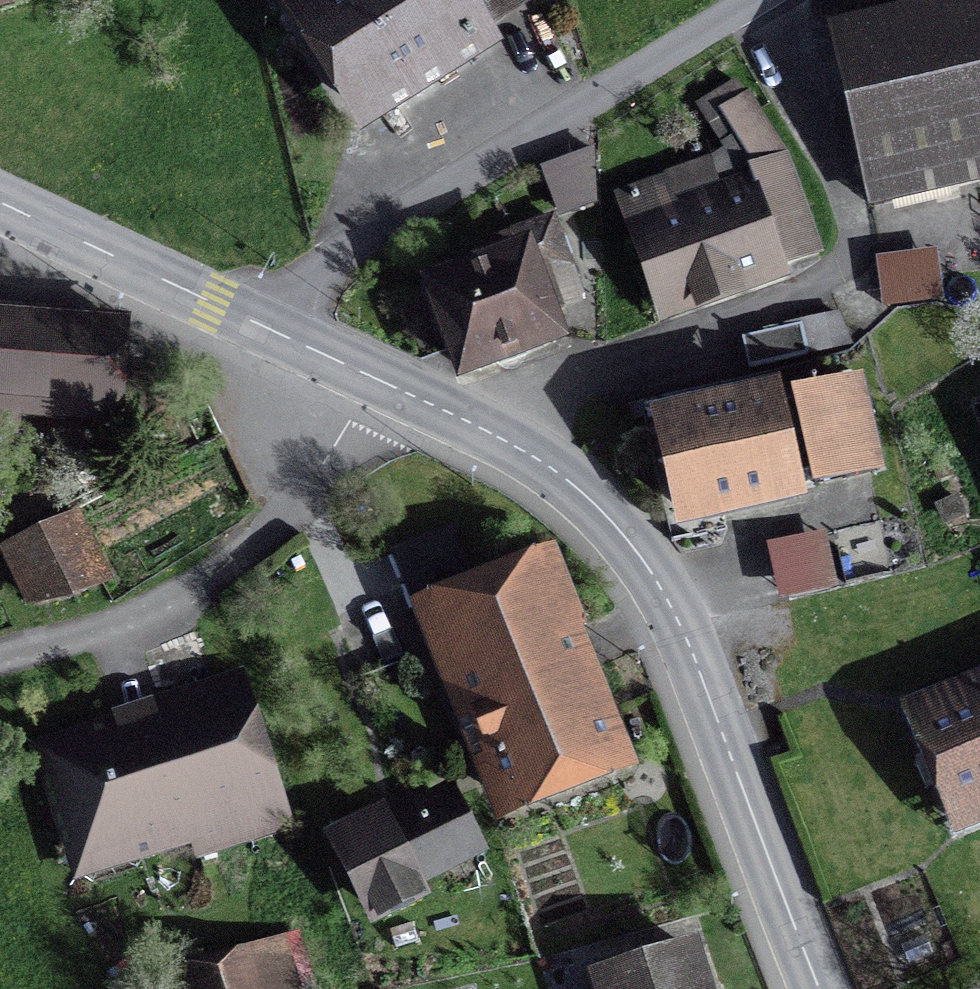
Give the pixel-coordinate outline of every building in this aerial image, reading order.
[(40,1),(40,0),(0,0),(0,15),(40,1)] [(360,107),(527,13),(519,0),(307,0),(302,3),(360,107)] [(868,163),(979,143),(979,8),(845,31),(868,163)] [(733,169),(620,216),(653,321),(808,263),(778,166),(740,113),(709,135),(733,169)] [(592,160),(535,185),(561,230),(593,215),(592,160)] [(432,303),(468,374),(545,336),(509,264),(432,303)] [(0,324),(0,411),(1,396),(113,406),(119,332),(0,324)] [(822,327),(737,346),(743,374),(828,355),(822,327)] [(655,426),(677,518),(874,471),(852,378),(655,426)] [(78,522),(8,551),(30,607),(101,578),(78,522)] [(511,793),(603,761),(535,566),(471,588),(452,533),(394,554),(446,705),(477,694),(511,793)] [(816,541),(765,558),(782,612),(834,595),(816,541)] [(203,853),(291,824),(243,680),(37,749),(80,876),(198,837),(203,853)] [(957,819),(979,810),(979,688),(914,715),(957,819)] [(381,839),(331,861),(365,934),(416,910),(405,886),(469,857),(454,824),(388,854),(381,839)] [(179,987),(180,988),(299,988),(290,955),(179,987)] [(633,988),(692,988),(687,972),(633,988)]
